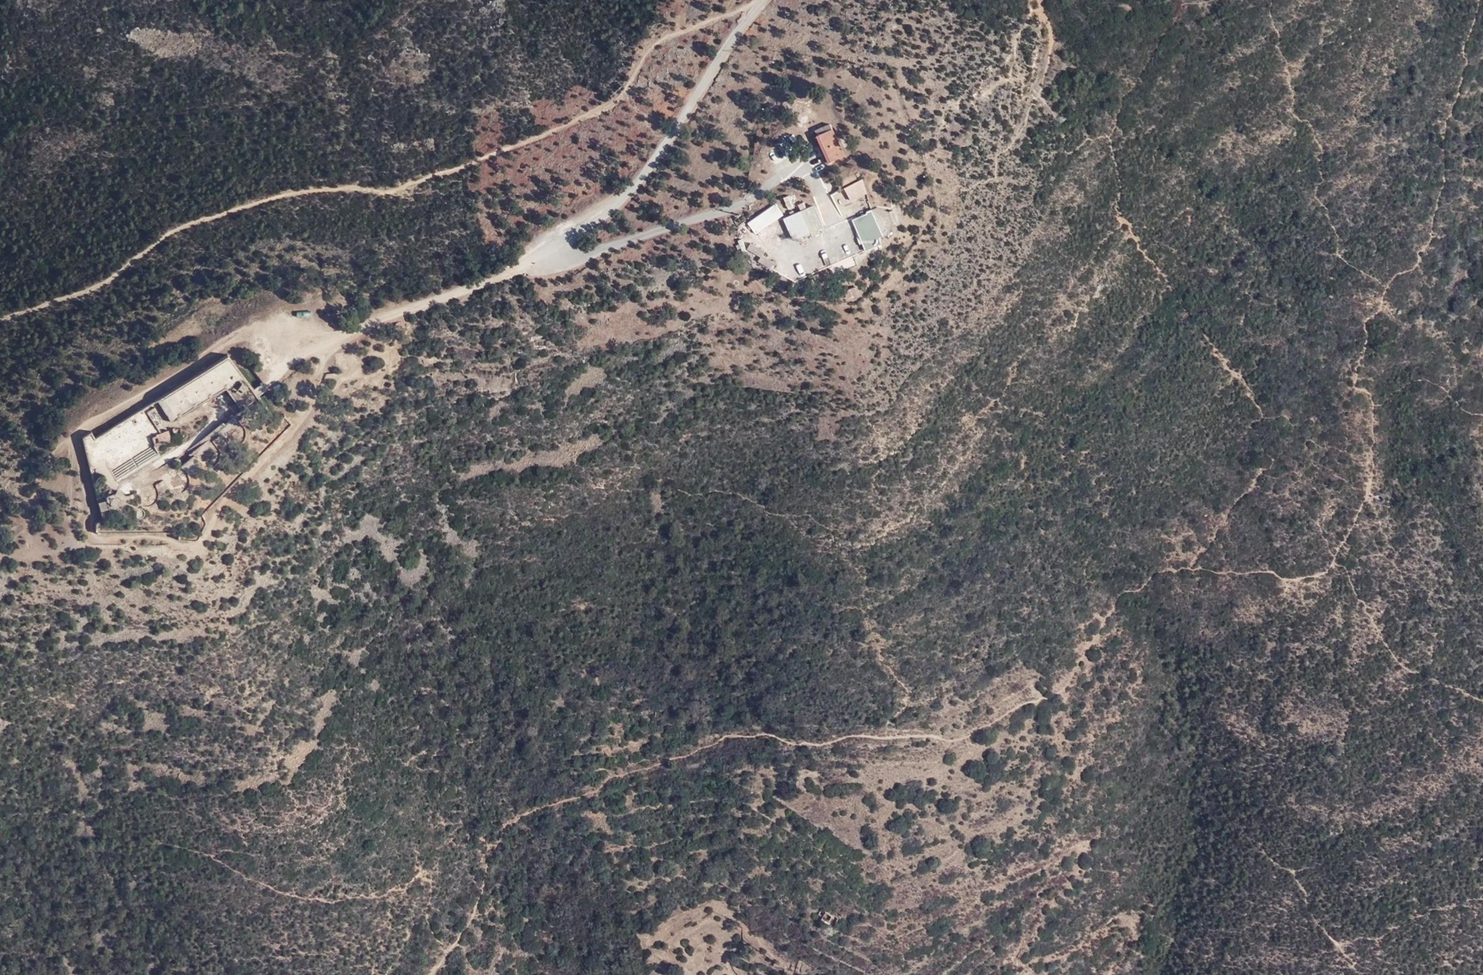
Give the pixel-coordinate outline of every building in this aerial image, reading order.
[(817,133),(819,138),(834,132),(832,127),(817,133)] [(834,132),(819,138),(830,164),(845,158),(834,132)] [(867,193),(862,179),(844,188),(851,200),(867,193)] [(784,215),(776,203),(747,223),(755,235),(784,215)] [(813,204),(783,217),(792,239),(823,227),(813,204)] [(883,236),(871,210),(866,212),(867,215),(852,220),(866,252),(881,244),(879,239),(883,236)] [(92,434),(84,440),(104,520),(98,523),(97,531),(178,531),(180,540),(198,541),(207,523),(202,514),(292,426),(283,413),(268,409),(256,396),(229,359),(96,440),(92,434)] [(834,916),(826,911),(822,919),(830,924),(834,916)]
